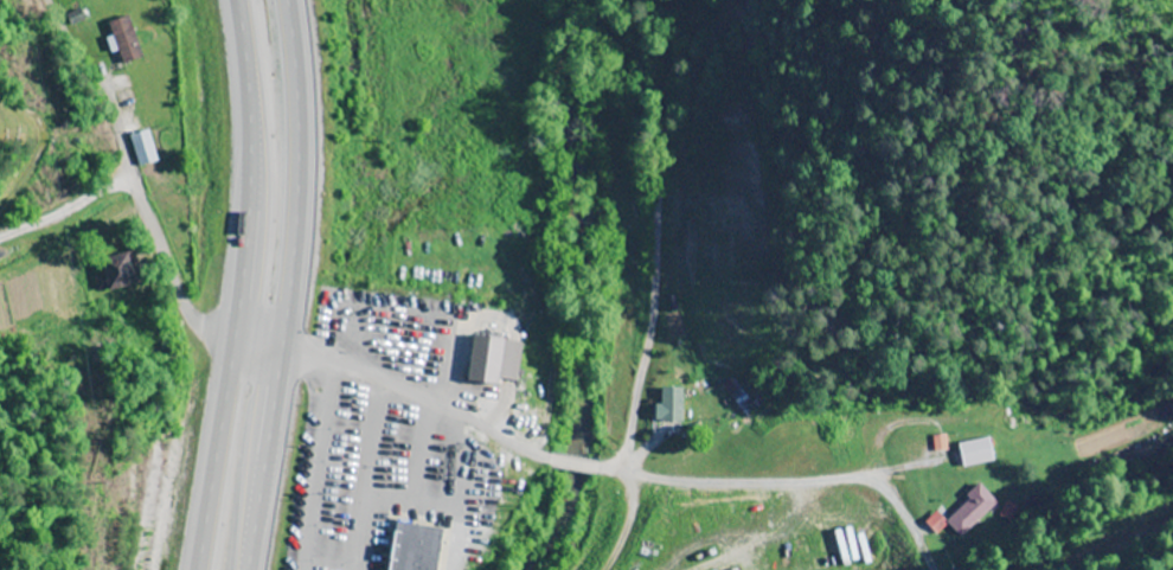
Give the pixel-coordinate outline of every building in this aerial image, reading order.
[(122,64),(142,58),(130,18),(110,24),(122,64)] [(138,167),(158,161),(147,129),(128,136),(138,167)] [(135,290),(134,255),(101,256),(103,291),(135,290)] [(722,386),(742,409),(751,401),(731,378),(722,386)] [(683,389),(658,389),(658,421),(683,421),(683,389)] [(957,445),(962,468),(993,462),(988,438),(957,445)] [(996,503),(979,486),(943,521),(961,538),(996,503)]
